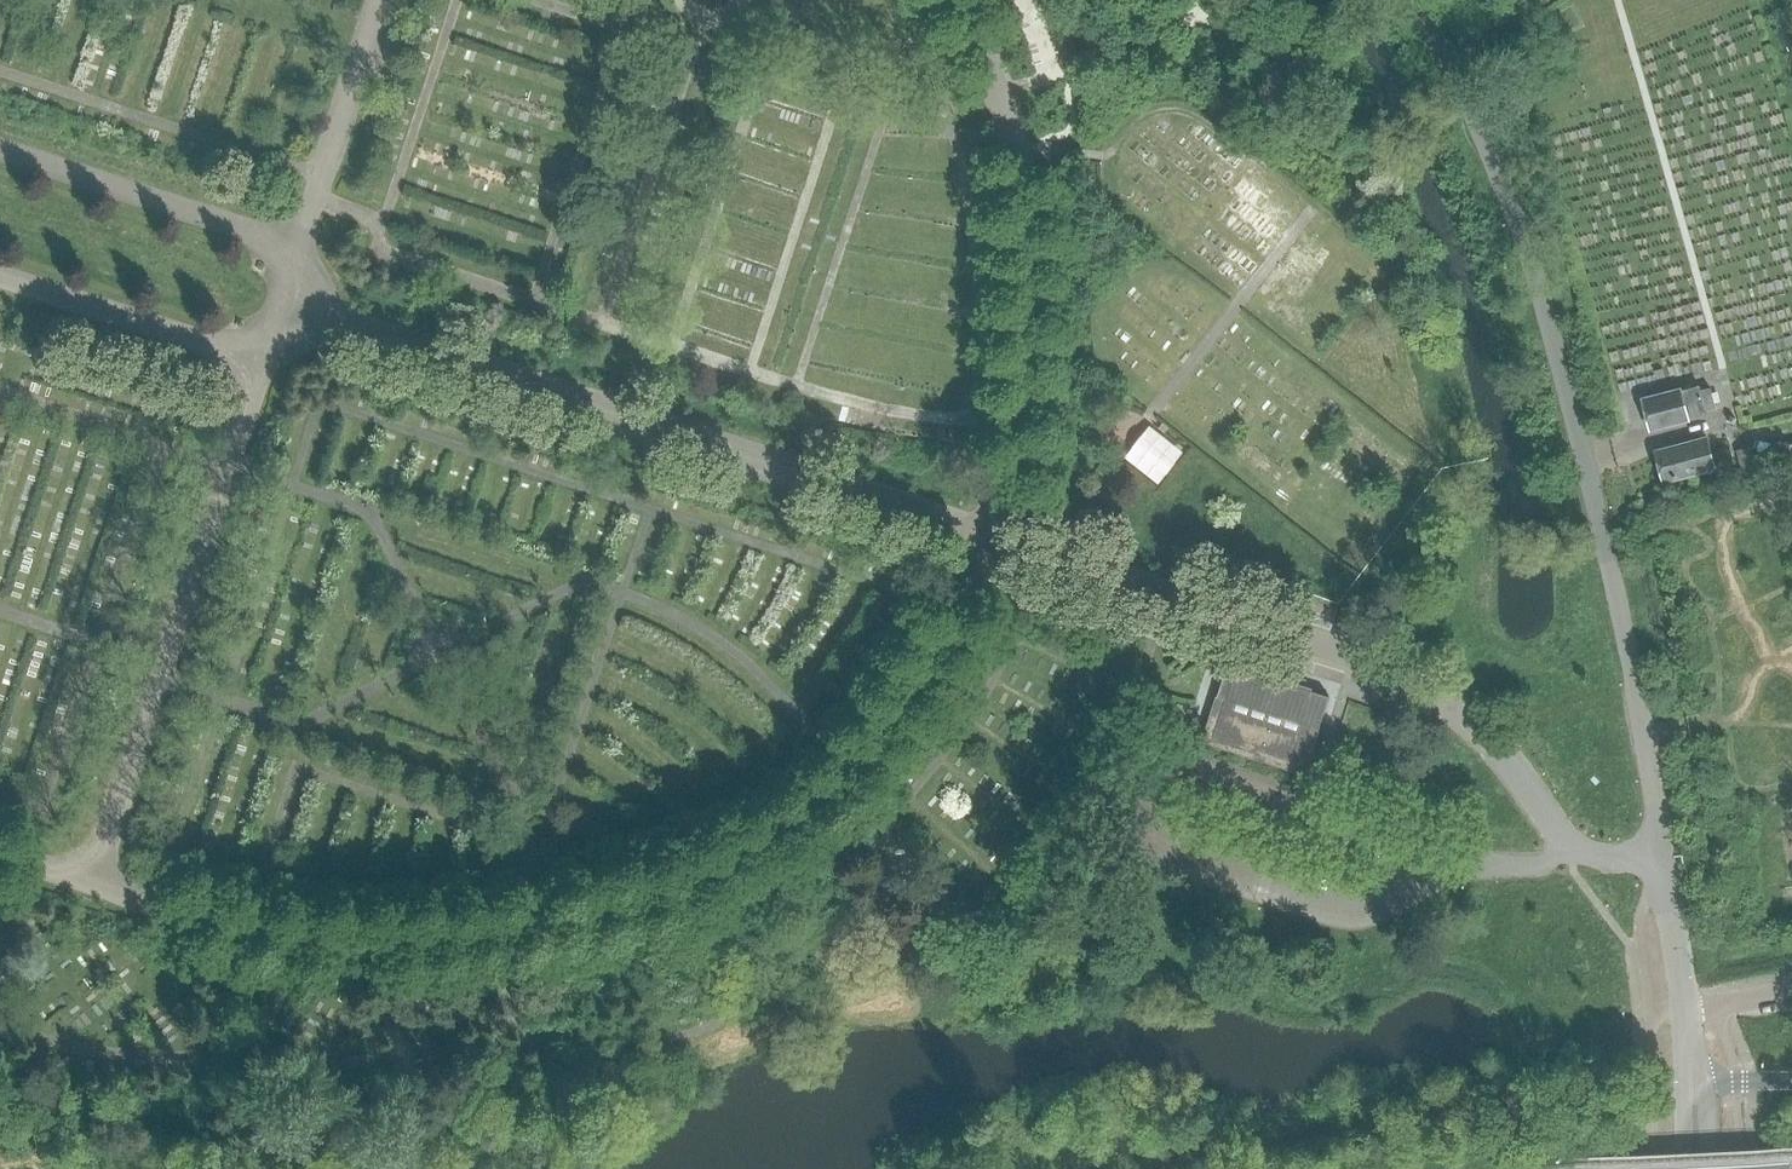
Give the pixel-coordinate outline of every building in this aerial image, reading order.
[(1713,407),(1712,404),(1719,402),(1716,391),(1710,393),(1709,388),(1700,390),(1698,385),(1643,399),(1650,429),(1706,415),(1704,409),(1713,407)] [(1158,482),(1183,449),(1145,420),(1120,453),(1158,482)] [(1777,465),(1770,437),(1735,445),(1742,473),(1777,465)] [(1711,455),(1707,438),(1656,451),(1664,480),(1714,467),(1713,463),(1729,460),(1728,452),(1711,455)] [(1773,444),(1777,459),(1791,455),(1791,446),(1791,440),(1773,444)] [(1318,729),(1321,720),(1328,697),(1227,664),(1217,696),(1215,696),(1201,741),(1304,775),(1319,730),(1318,729)] [(1171,723),(1181,726),(1187,707),(1177,703),(1171,723)]
